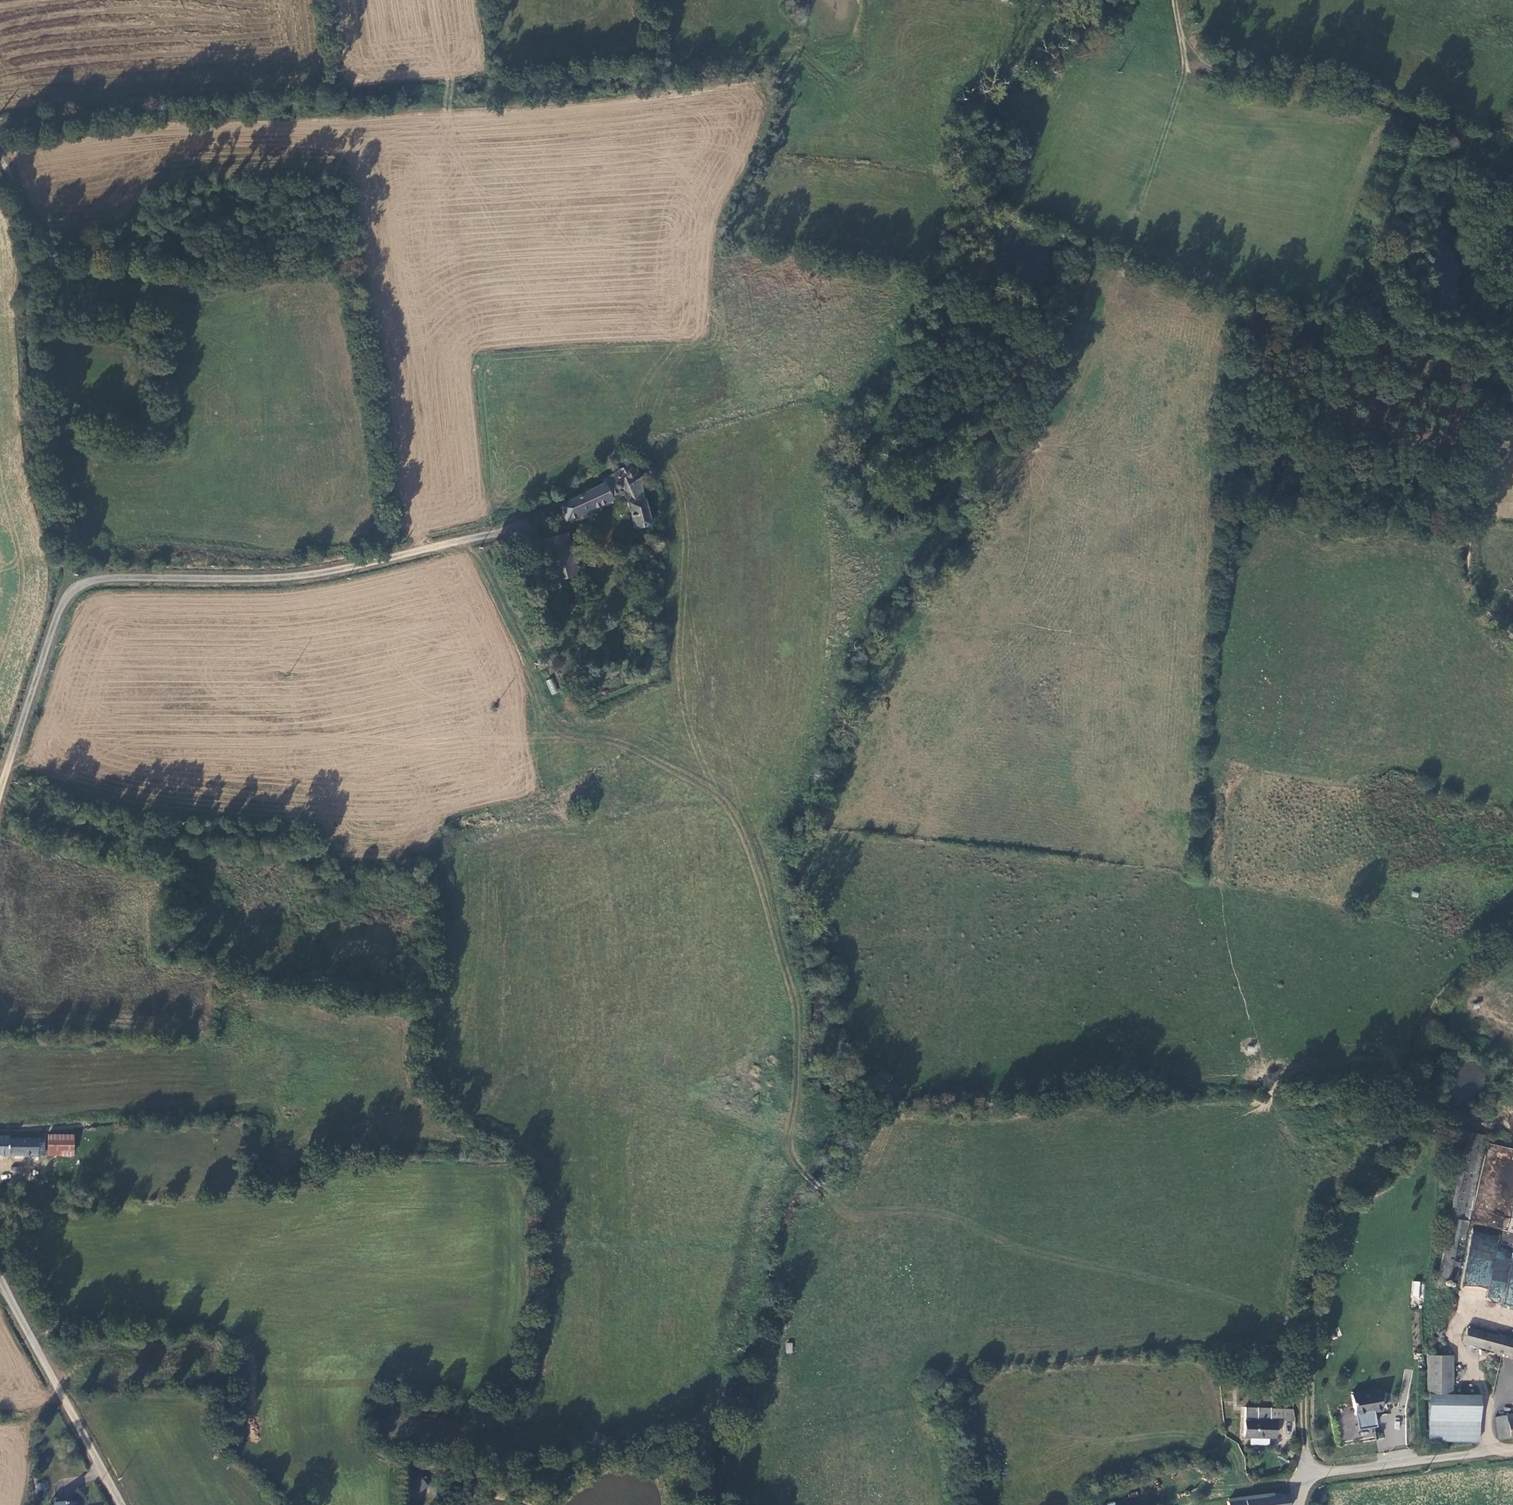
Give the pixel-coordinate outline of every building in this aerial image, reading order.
[(638,473),(634,461),(602,480),(604,483),(558,506),(565,523),(632,496),(623,479),(638,473)] [(646,498),(638,473),(623,479),(632,496),(633,500),(646,498)] [(646,498),(633,500),(627,502),(633,532),(652,528),(646,498)] [(566,532),(542,539),(555,582),(579,574),(566,532)] [(546,681),(551,695),(559,692),(554,678),(546,681)] [(1455,1280),(1488,1136),(1470,1131),(1437,1275),(1455,1280)] [(47,1155),(74,1155),(74,1134),(47,1134),(47,1155)] [(10,1155),(10,1137),(10,1135),(0,1135),(0,1155),(10,1155)] [(47,1137),(10,1137),(10,1155),(47,1155),(47,1137)] [(1512,1158),(1512,1153),(1512,1149),(1490,1143),(1488,1152),(1512,1158)] [(1464,1286),(1487,1289),(1486,1303),(1512,1306),(1512,1250),(1498,1248),(1499,1234),(1470,1231),(1464,1286)] [(1412,1281),(1411,1297),(1419,1298),(1420,1281),(1412,1281)] [(1494,1333),(1468,1326),(1464,1340),(1512,1354),(1512,1337),(1494,1333)] [(1451,1356),(1427,1355),(1425,1393),(1428,1394),(1428,1439),(1479,1441),(1479,1393),(1452,1392),(1451,1356)] [(1372,1410),(1381,1408),(1377,1388),(1349,1393),(1354,1413),(1372,1410)] [(1243,1406),(1243,1419),(1257,1420),(1257,1419),(1276,1419),(1276,1421),(1294,1421),(1294,1407),(1243,1406)] [(1372,1410),(1354,1413),(1356,1428),(1375,1425),(1372,1410)] [(1512,1434),(1512,1413),(1496,1415),(1498,1435),(1512,1434)] [(1257,1420),(1243,1419),(1243,1438),(1249,1438),(1268,1439),(1276,1439),(1276,1421),(1276,1419),(1257,1419),(1257,1420)] [(417,1475),(417,1474),(414,1476),(416,1478),(404,1488),(416,1504),(430,1492),(429,1490),(417,1475)] [(419,1474),(417,1475),(429,1490),(432,1487),(425,1477),(423,1478),(419,1474)] [(1288,1493),(1226,1501),(1227,1504),(1290,1504),(1288,1493)]
